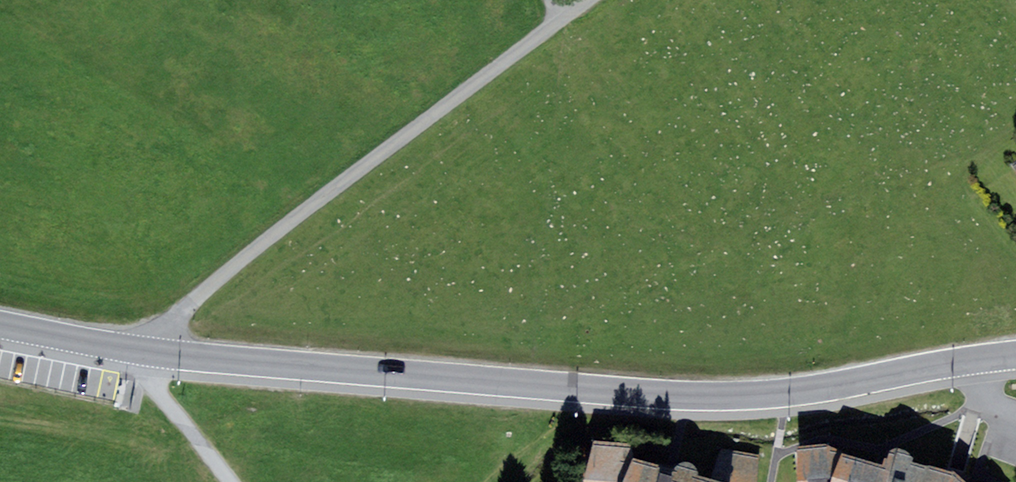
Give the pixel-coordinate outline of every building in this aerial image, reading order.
[(601,445),(594,481),(636,481),(642,461),(643,445),(601,445)] [(909,446),(905,448),(903,451),(902,454),(899,466),(853,454),(844,481),(958,481),(962,472),(923,460),(924,456),(923,453),(921,450),(919,447),(916,446),(912,445),(909,446)] [(853,454),(835,447),(804,450),(806,481),(844,481),(853,454)] [(715,481),(721,481),(760,481),(765,462),(721,452),(715,481)] [(636,481),(721,481),(715,481),(642,461),(636,481)] [(958,481),(974,481),(962,472),(958,481)]
